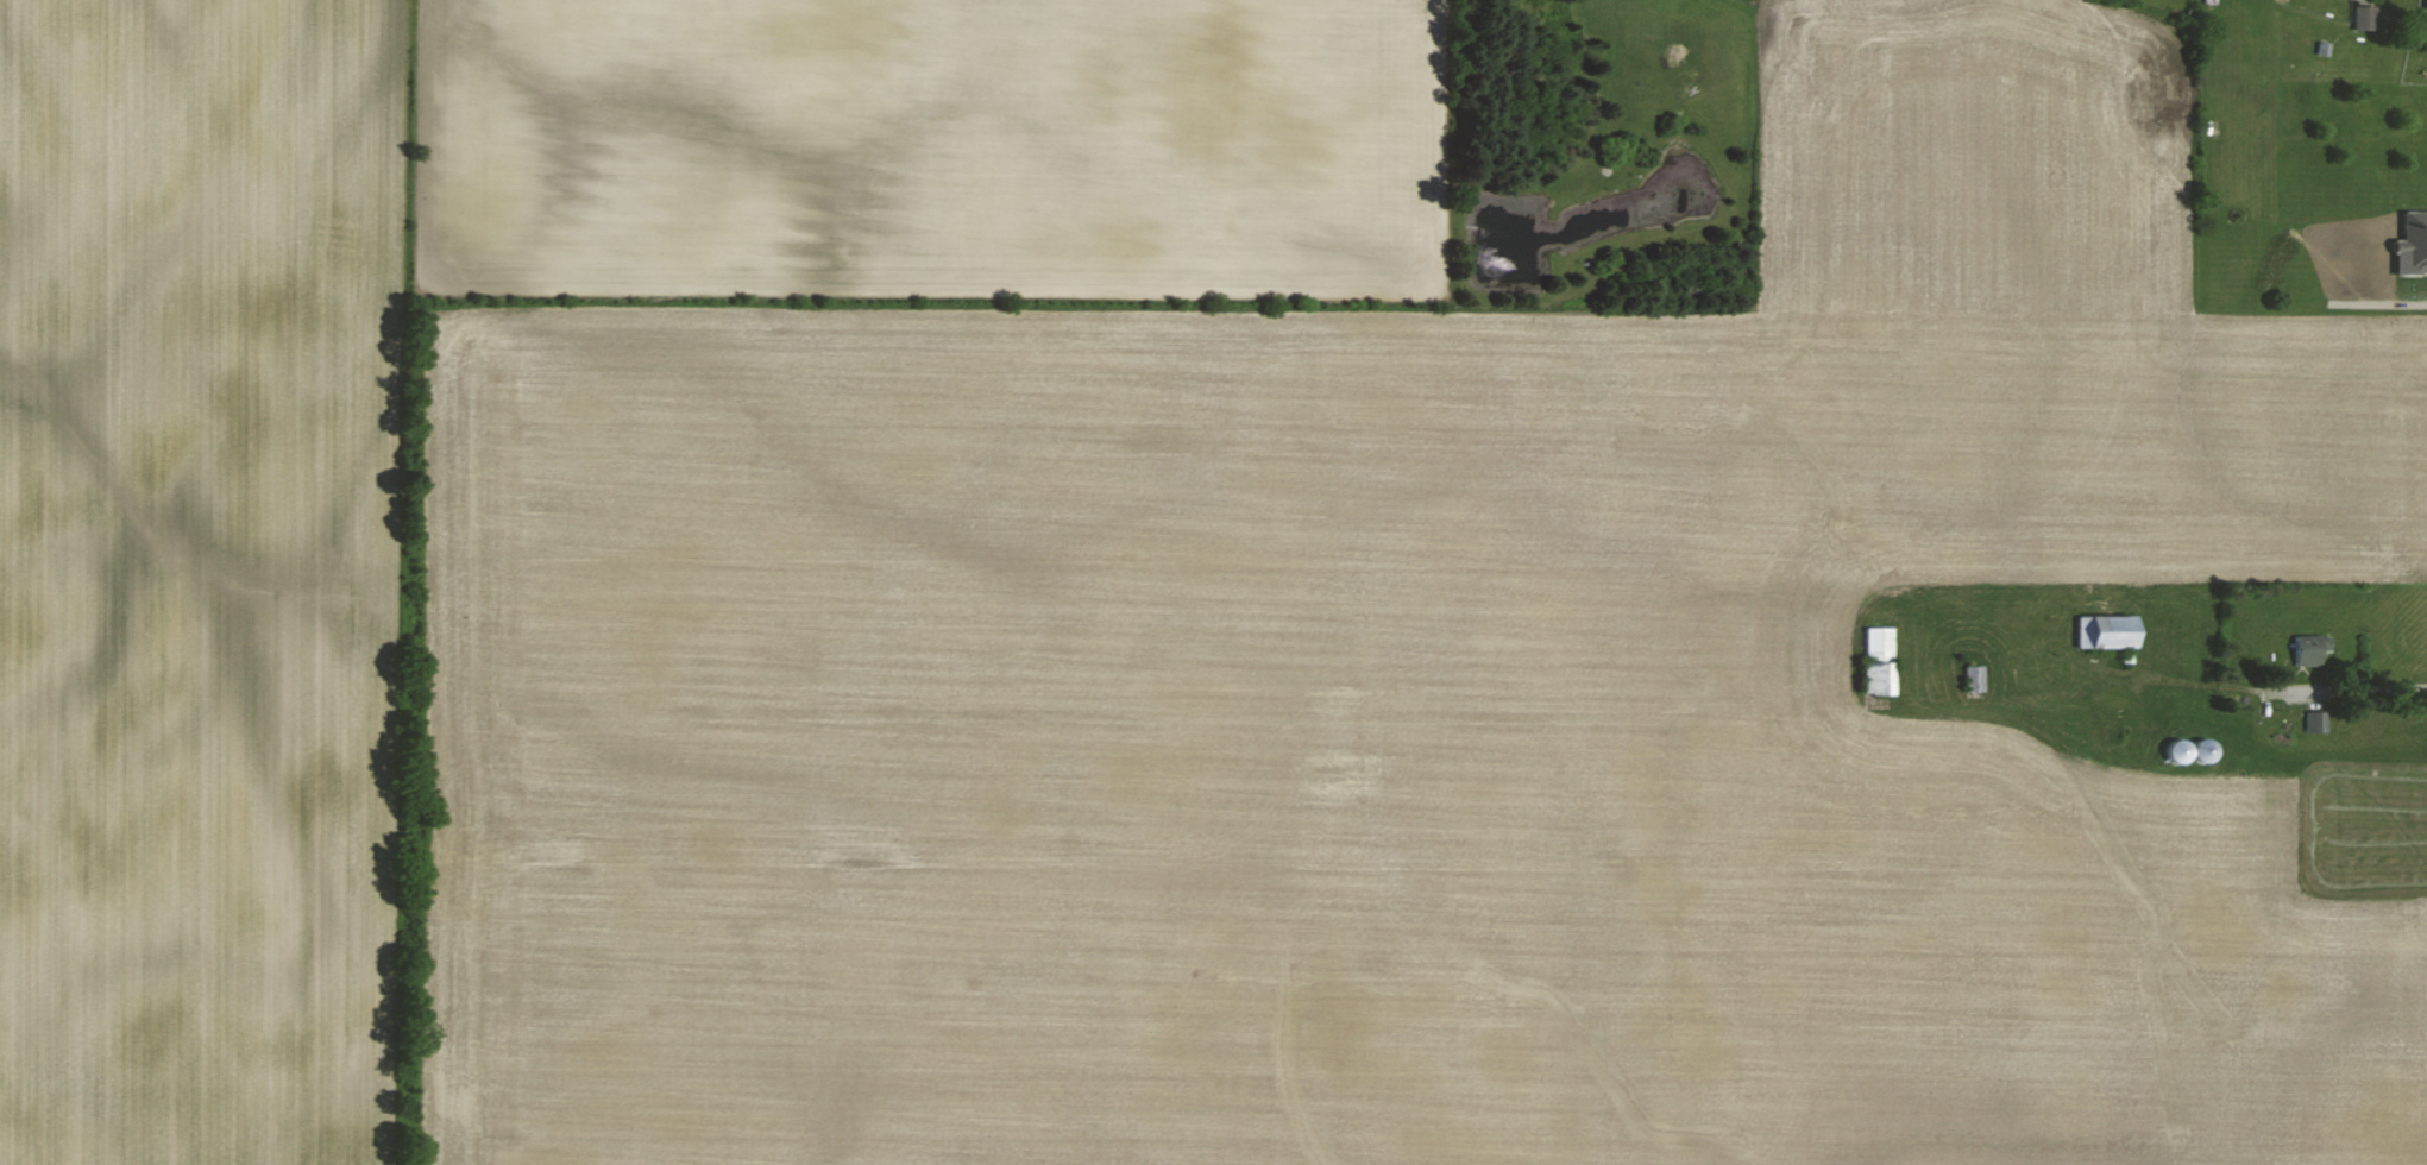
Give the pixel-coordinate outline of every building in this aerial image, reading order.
[(2377,29),(2376,5),(2355,5),(2355,29),(2377,29)] [(2426,275),(2426,212),(2405,211),(2403,240),(2397,240),(2395,273),(2426,275)] [(2137,616),(2078,617),(2078,650),(2137,649),(2137,616)] [(1865,696),(1893,696),(1894,627),(1866,627),(1865,696)] [(2331,652),(2331,636),(2296,635),(2295,665),(2322,665),(2322,652),(2331,652)] [(1984,666),(1967,666),(1968,692),(1985,692),(1984,666)] [(2306,712),(2307,732),(2327,732),(2326,712),(2306,712)] [(2191,749),(2184,736),(2164,748),(2177,768),(2196,757),(2202,768),(2221,756),(2210,737),(2191,749)]
